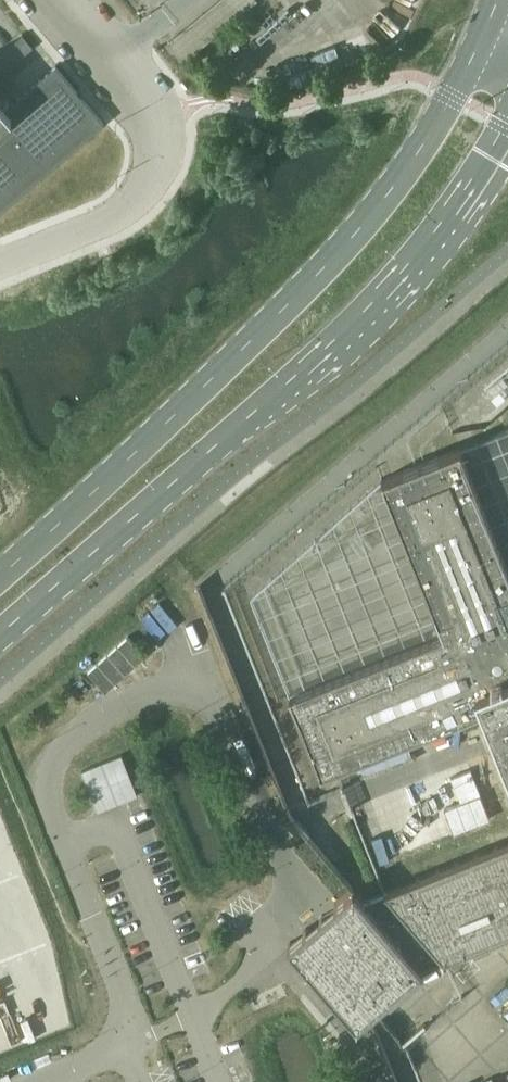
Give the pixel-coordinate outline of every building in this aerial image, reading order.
[(104,121),(56,65),(7,107),(0,98),(0,210),(104,121)] [(382,478),(443,632),(290,693),(321,772),(484,707),(507,766),(507,565),(461,447),(382,478)] [(127,638),(87,671),(103,691),(143,658),(127,638)] [(365,899),(354,886),(289,942),(358,1023),(423,966),(445,957),(507,933),(507,841),(365,899)]
